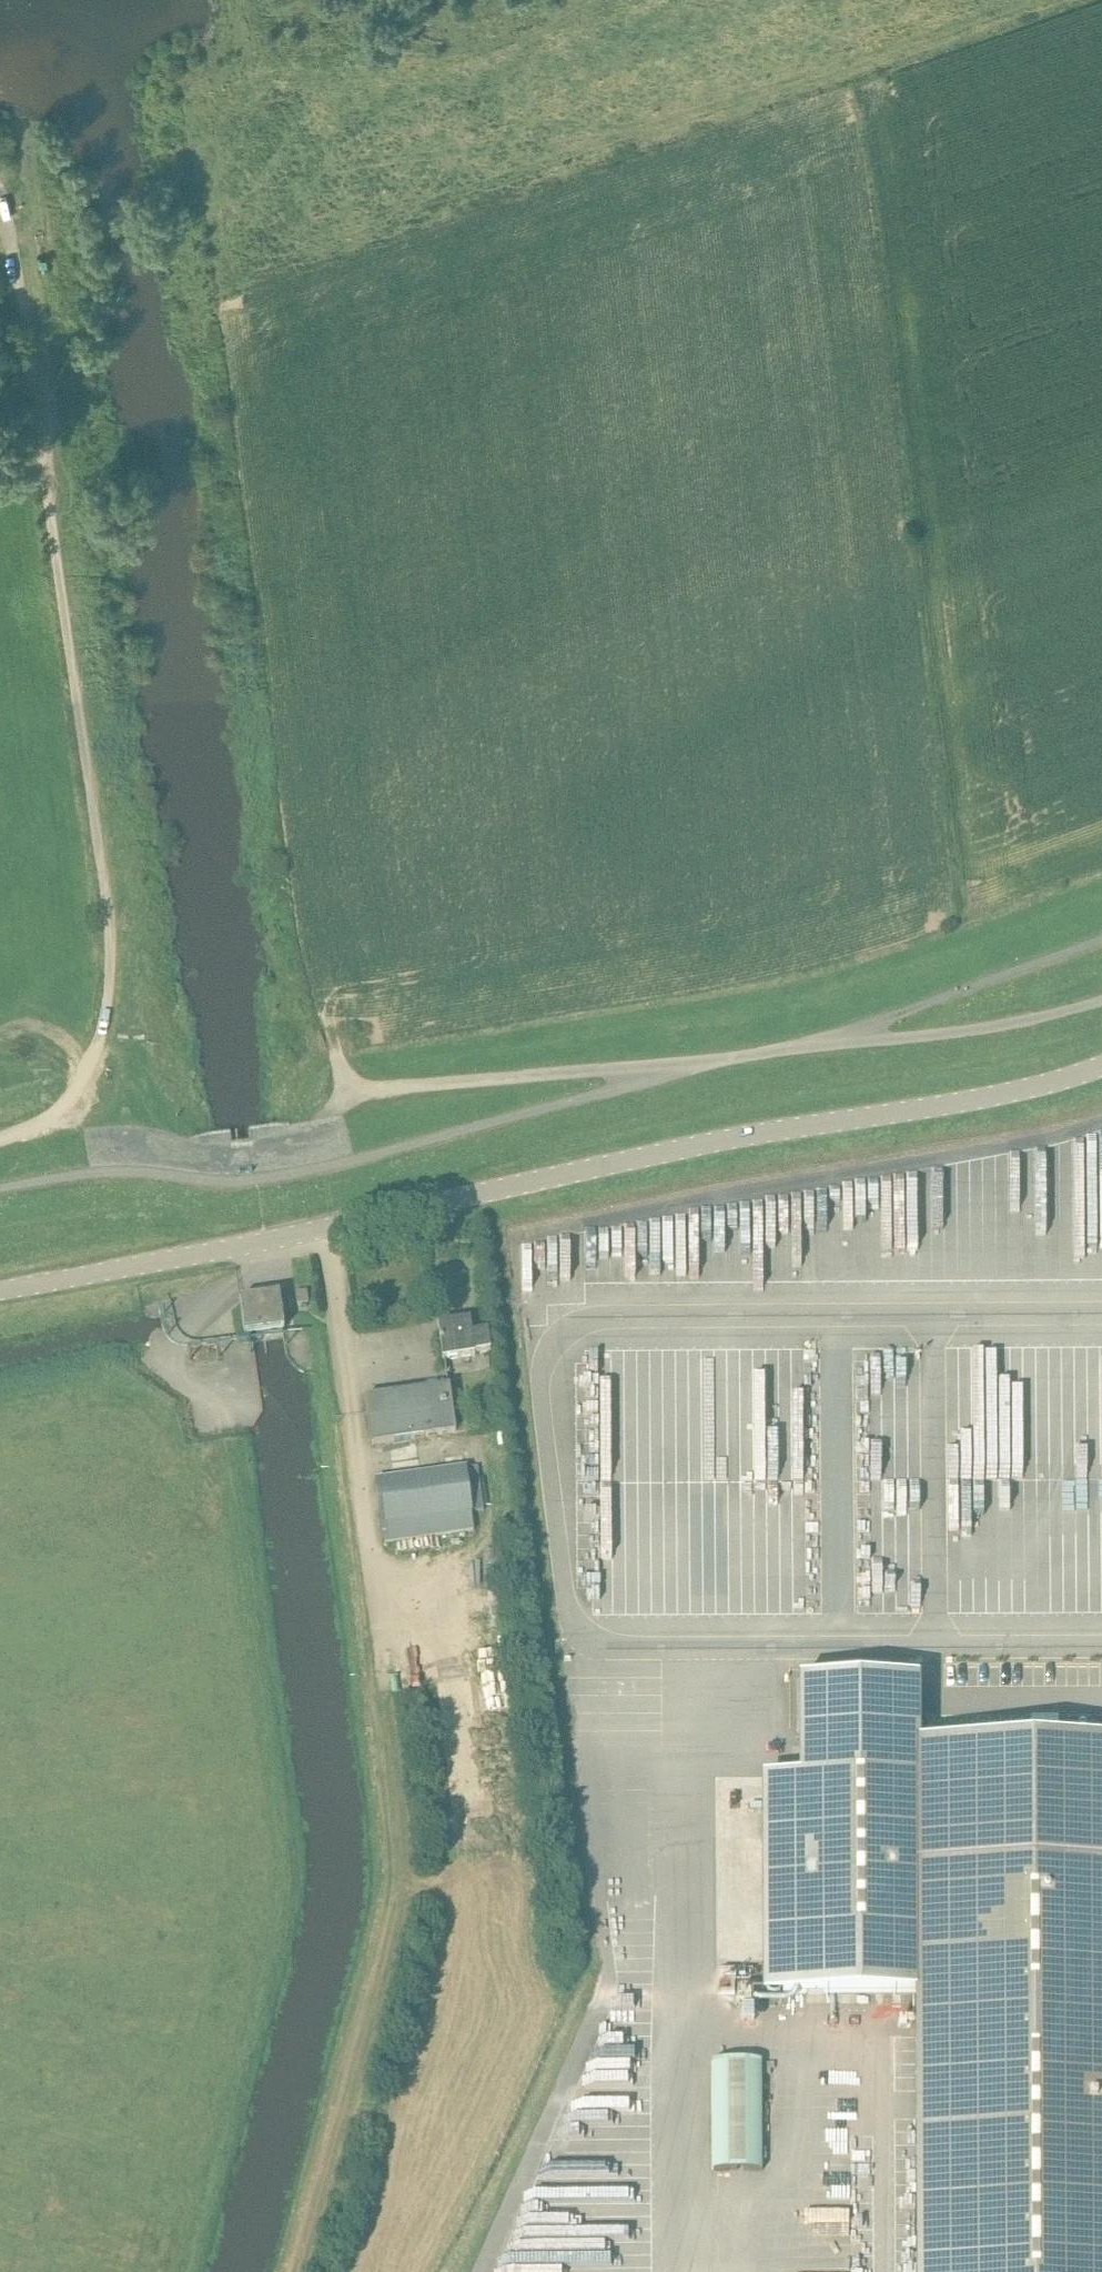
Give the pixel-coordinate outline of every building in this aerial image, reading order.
[(307,1291),(296,1292),(297,1304),(309,1302),(307,1291)] [(284,1331),(282,1317),(279,1296),(241,1301),(246,1336),(284,1331)] [(443,1358),(490,1352),(488,1333),(472,1335),(470,1321),(438,1325),(443,1358)] [(450,1387),(365,1399),(372,1445),(469,1432),(468,1421),(453,1422),(450,1387)] [(951,1464),(950,1477),(977,1478),(977,1465),(951,1464)] [(476,1466),(375,1480),(384,1543),(474,1531),(471,1512),(482,1511),(476,1466)] [(897,1556),(913,1556),(911,1490),(895,1490),(897,1556)] [(763,1779),(764,1995),(916,1995),(917,2271),(1101,2271),(1101,1743),(920,1744),(919,1680),(894,1681),(800,1681),(800,1779),(763,1779)] [(713,2061),(714,2171),(763,2171),(762,2061),(713,2061)] [(652,2235),(653,2200),(590,2199),(590,2189),(532,2188),(532,2211),(587,2211),(587,2235),(564,2235),(564,2257),(585,2257),(585,2245),(596,2245),(596,2234),(652,2235)] [(719,2271),(842,2271),(842,2255),(829,2255),(829,2246),(845,2246),(844,2209),(736,2210),(736,2222),(718,2223),(719,2271)]
